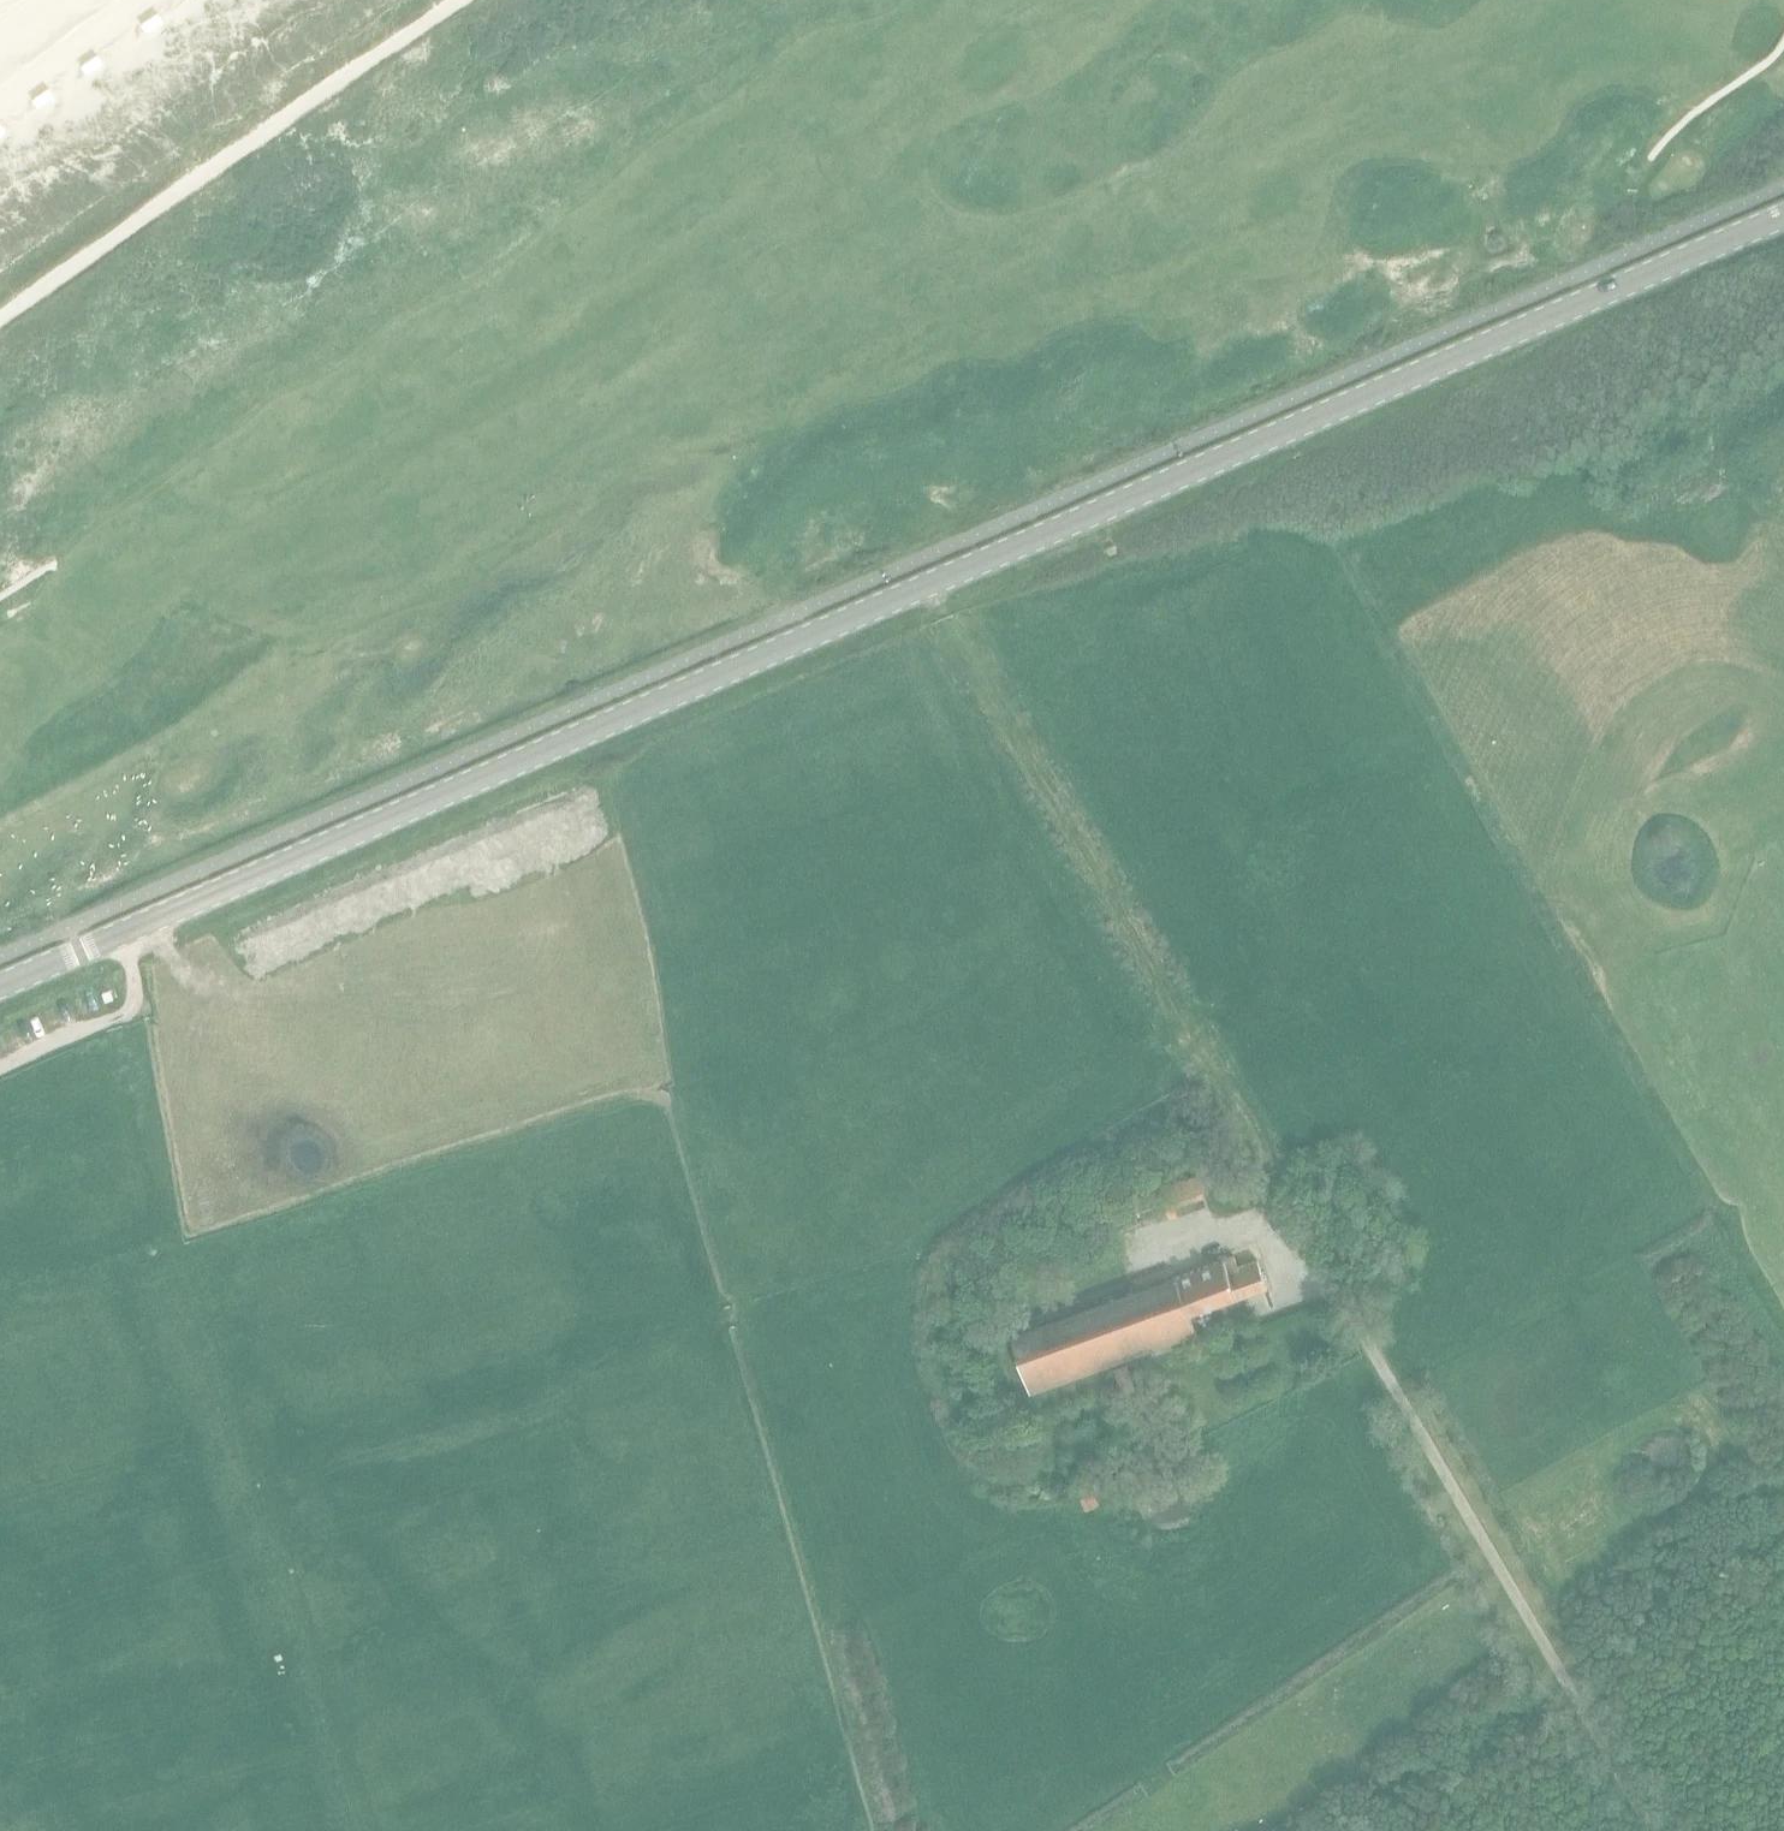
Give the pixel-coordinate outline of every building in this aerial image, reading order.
[(1224,1262),(1222,1256),(1010,1332),(1031,1390),(1196,1330),(1188,1310),(1266,1283),(1257,1256),(1232,1264),(1231,1259),(1224,1262)] [(1165,1363),(1182,1357),(1177,1343),(1160,1349),(1165,1363)] [(1129,1393),(1135,1391),(1125,1362),(1111,1366),(1119,1390),(1128,1388),(1129,1393)]
